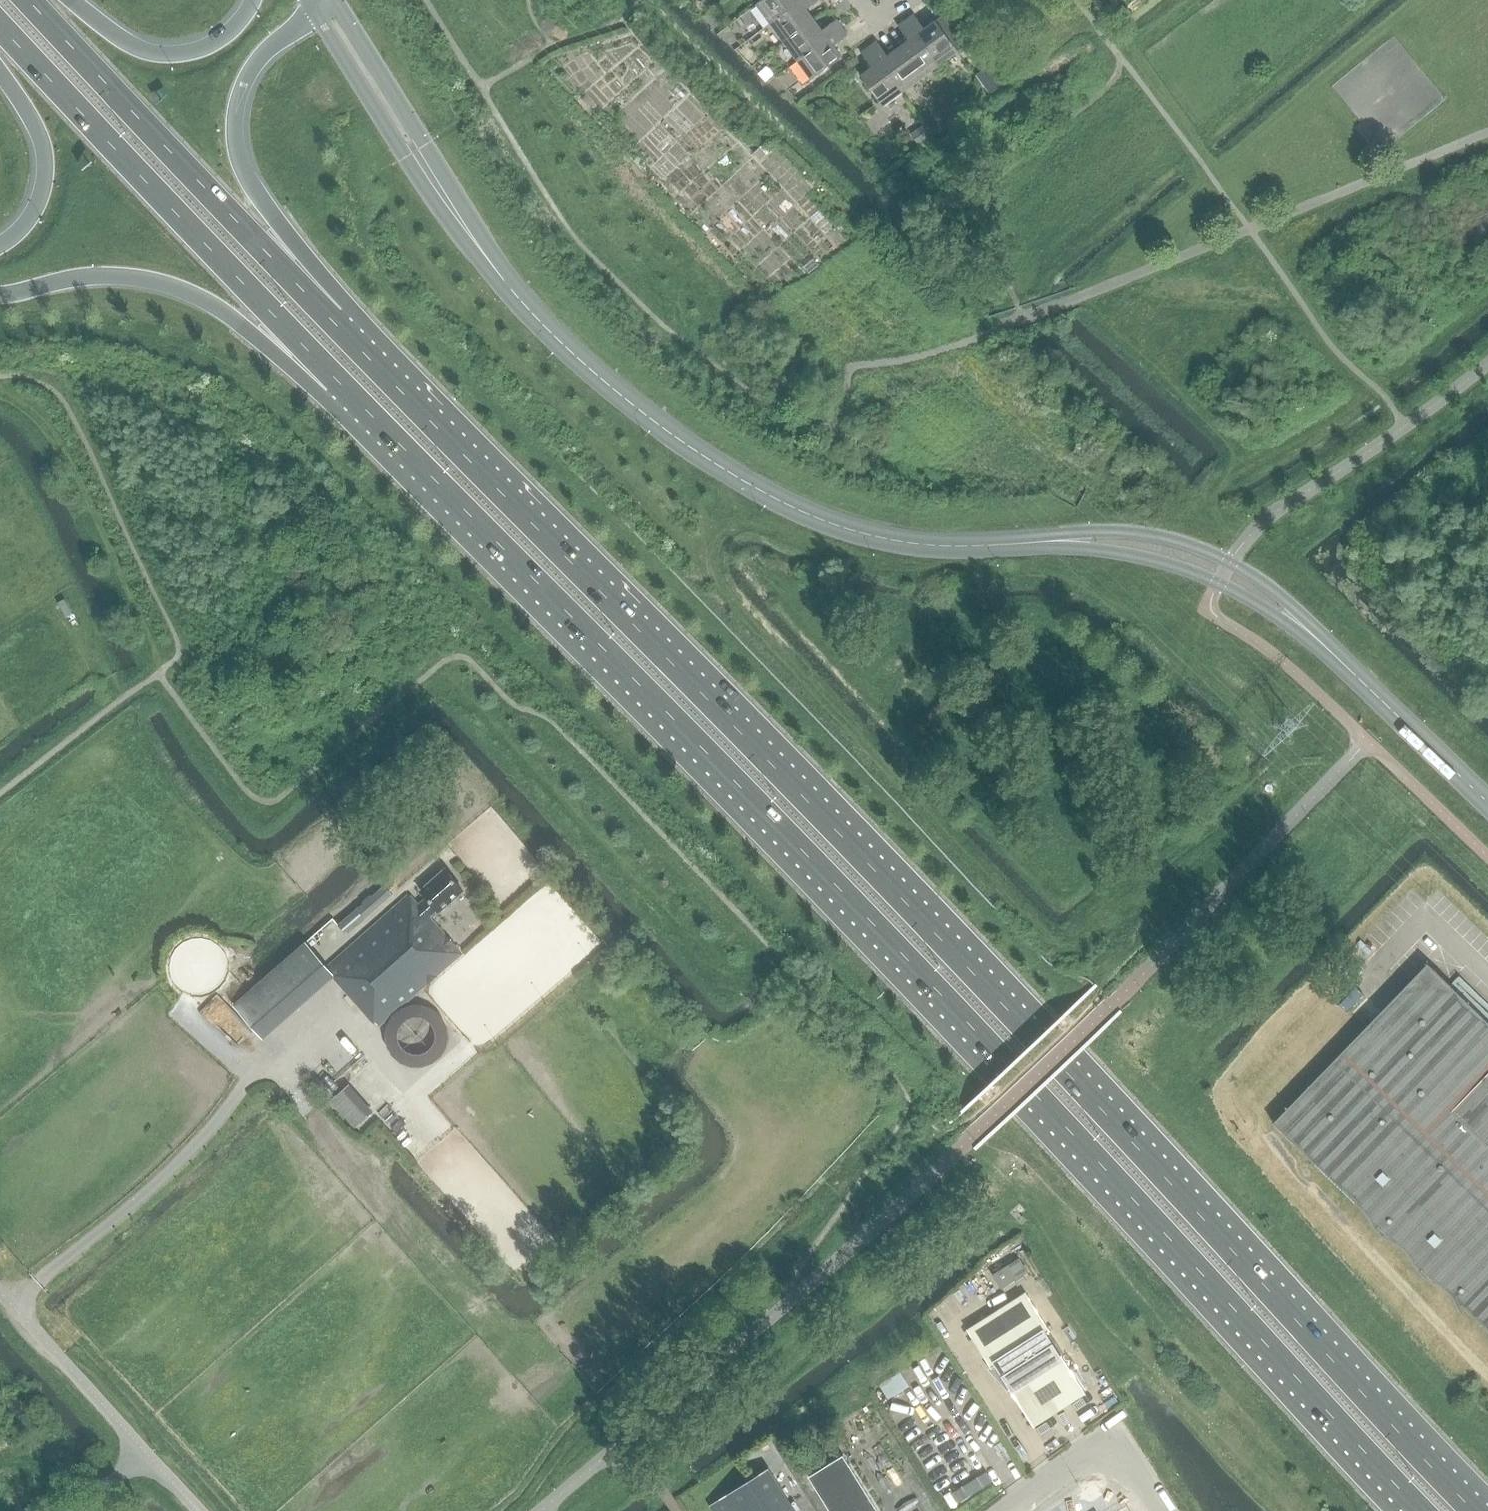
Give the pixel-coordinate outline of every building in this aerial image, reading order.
[(756,4),(770,23),(802,0),(761,0),(756,4)] [(770,23),(783,42),(813,20),(806,9),(818,0),(802,0),(770,23)] [(913,15),(905,20),(938,65),(967,44),(944,14),(924,29),(913,15)] [(783,42),(797,60),(841,28),(835,20),(821,30),(813,20),(783,42)] [(920,79),(938,65),(905,20),(897,26),(908,41),(897,48),(920,79)] [(841,28),(797,60),(810,80),(841,57),(833,46),(847,35),(841,28)] [(876,41),(868,47),(901,92),(920,79),(897,48),(887,56),(876,41)] [(882,106),(901,92),(868,47),(860,53),(871,67),(860,75),(882,106)] [(994,78),(984,86),(990,94),(1000,86),(994,78)] [(964,99),(957,105),(965,115),(973,108),(964,99)] [(936,123),(929,128),(934,135),(941,130),(936,123)] [(909,135),(917,147),(929,139),(920,127),(909,135)] [(264,1040),(334,979),(372,1021),(373,1020),(378,1025),(418,990),(461,954),(430,919),(463,891),(443,868),(419,890),(425,897),(417,904),(410,897),(407,899),(405,897),(326,966),(305,942),(234,1005),(264,1040)] [(365,919),(356,909),(337,925),(347,935),(365,919)] [(1273,1123),(1359,1207),(1363,1212),(1366,1217),(1368,1220),(1369,1223),(1371,1226),(1373,1229),(1376,1231),(1378,1234),(1381,1236),(1384,1238),(1387,1240),(1393,1242),(1396,1244),(1399,1246),(1401,1248),(1404,1250),(1406,1253),(1408,1255),(1409,1258),(1412,1264),(1414,1267),(1416,1270),(1418,1272),(1421,1275),(1423,1277),(1426,1279),(1429,1281),(1435,1284),(1438,1285),(1441,1287),(1444,1289),(1446,1291),(1448,1294),(1450,1296),(1452,1299),(1454,1302),(1455,1305),(1456,1308),(1458,1308),(1457,1305),(1460,1304),(1487,1331),(1487,1023),(1427,964),(1377,1015),(1273,1123)] [(429,1068),(446,1042),(437,1036),(430,1047),(417,1039),(408,1054),(429,1068)] [(373,1112),(349,1083),(330,1099),(354,1127),(373,1112)] [(991,1276),(993,1278),(1001,1290),(1028,1272),(1018,1258),(991,1276)] [(1008,1395),(1011,1392),(1032,1426),(1084,1393),(1061,1357),(1064,1355),(1049,1332),(1050,1332),(1025,1293),(967,1330),(990,1367),(986,1371),(999,1386),(1001,1384),(1008,1395)] [(900,1372),(879,1385),(887,1399),(908,1386),(900,1372)] [(843,1455),(808,1476),(830,1510),(878,1510),(843,1455)] [(709,1505),(712,1510),(795,1510),(768,1468),(709,1505)]
